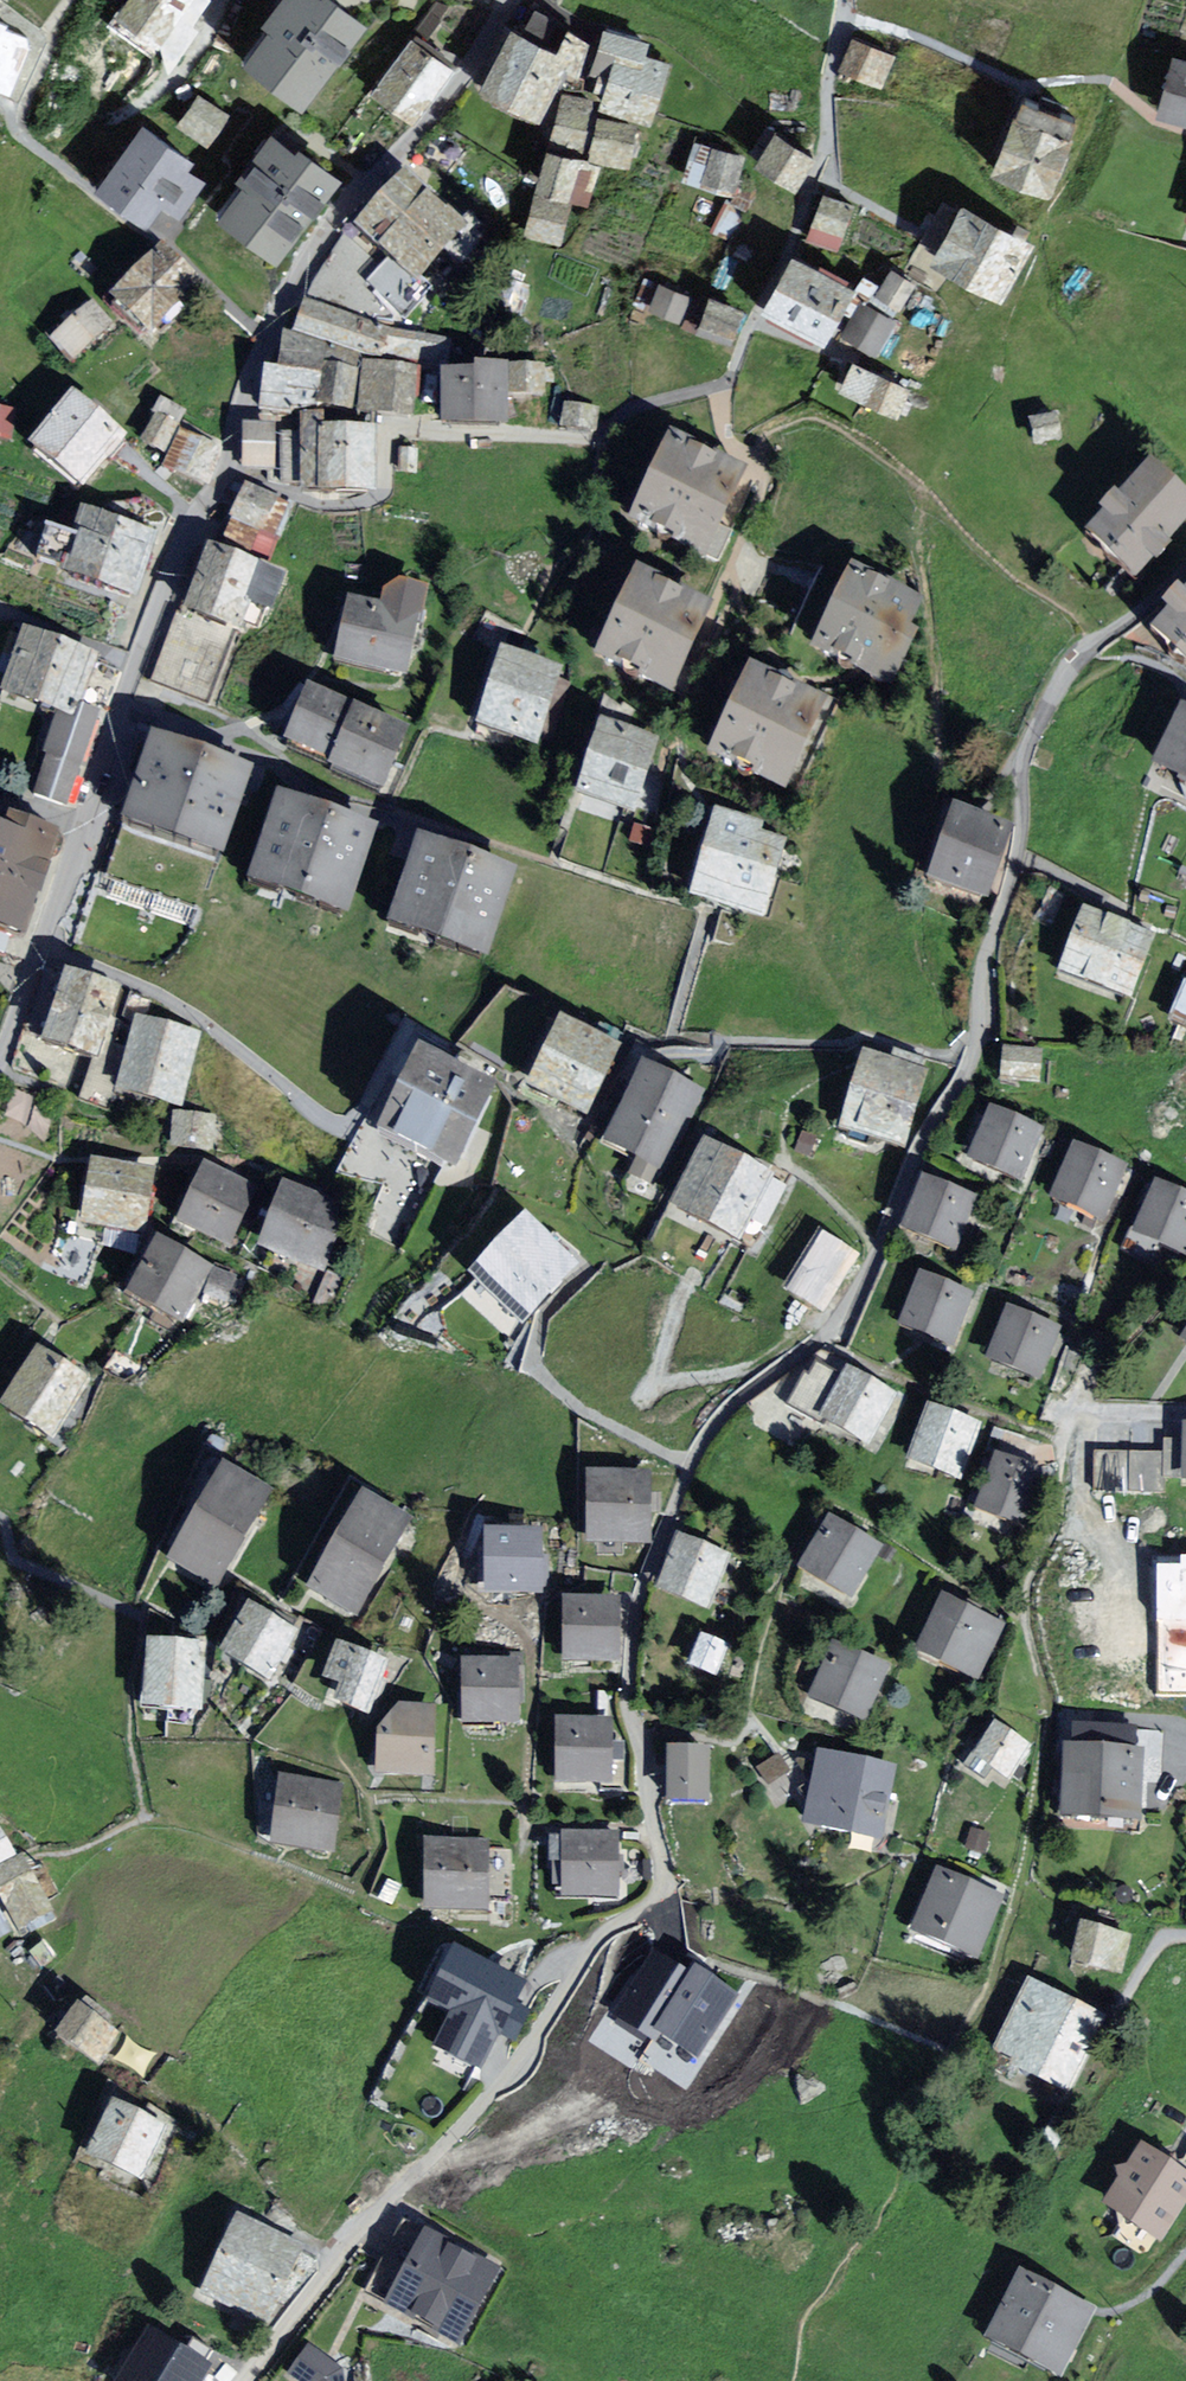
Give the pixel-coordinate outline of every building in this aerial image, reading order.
[(110,14),(156,40),(180,0),(118,0),(110,14)] [(323,0),(300,0),(248,65),(297,104),(358,28),(323,0)] [(465,15),(475,0),(444,0),(465,15)] [(523,111),(555,62),(513,36),(482,85),(523,111)] [(891,61),(855,46),(844,73),(879,88),(891,61)] [(438,74),(402,47),(369,91),(405,118),(438,74)] [(658,62),(595,47),(581,102),(644,117),(658,62)] [(1168,68),(1155,118),(1185,126),(1185,72),(1168,68)] [(216,116),(192,101),(175,127),(199,143),(216,116)] [(627,124),(557,110),(549,151),(619,165),(627,124)] [(1065,130),(1026,117),(1008,172),(1047,185),(1065,130)] [(155,122),(107,186),(163,227),(210,163),(155,122)] [(801,158),(761,138),(746,167),(785,187),(801,158)] [(271,260),(328,181),(269,139),(212,217),(271,260)] [(735,158),(693,145),(683,176),(725,189),(735,158)] [(566,200),(578,165),(544,153),(532,188),(566,200)] [(466,237),(409,187),(363,238),(420,289),(466,237)] [(843,208),(818,202),(811,234),(835,240),(843,208)] [(1024,247),(969,216),(940,267),(995,298),(1024,247)] [(163,259),(114,308),(147,341),(196,292),(163,259)] [(846,298),(797,268),(773,307),(822,337),(846,298)] [(896,309),(909,288),(887,275),(874,296),(896,309)] [(678,302),(656,292),(647,309),(669,320),(678,302)] [(733,313),(702,303),(696,323),(727,333),(733,313)] [(893,326),(862,306),(844,335),(874,355),(893,326)] [(376,329),(299,310),(291,341),(368,360),(376,329)] [(87,311),(51,344),(69,363),(105,330),(87,311)] [(437,341),(382,336),(380,358),(435,363),(437,341)] [(303,410),(314,353),(280,347),(269,404),(303,410)] [(904,389),(850,365),(837,396),(891,420),(904,389)] [(408,375),(359,369),(353,411),(402,418),(408,375)] [(344,410),(347,378),(324,376),(321,408),(344,410)] [(499,381),(442,381),(443,429),(500,429),(499,381)] [(61,398),(19,447),(64,487),(107,437),(61,398)] [(140,442),(158,451),(175,419),(157,410),(140,442)] [(1054,425),(1037,429),(1041,444),(1057,440),(1054,425)] [(277,478),(277,428),(245,428),(246,479),(277,478)] [(377,435),(319,434),(319,497),(377,498),(377,435)] [(208,449),(177,435),(163,464),(194,478),(208,449)] [(420,450),(400,449),(399,474),(419,475),(420,450)] [(737,486),(674,457),(642,525),(704,554),(737,486)] [(1083,532),(1137,577),(1185,518),(1185,507),(1138,467),(1083,532)] [(249,487),(224,547),(265,564),(290,504),(249,487)] [(144,539),(78,517),(59,573),(125,595),(144,539)] [(257,578),(211,561),(190,619),(236,635),(257,578)] [(918,613),(856,586),(823,660),(885,687),(918,613)] [(706,617),(640,588),(604,668),(670,697),(706,617)] [(1153,636),(1185,666),(1185,599),(1153,636)] [(415,610),(343,601),(336,662),(408,670),(415,610)] [(234,640),(179,620),(157,681),(211,701),(234,640)] [(93,649),(30,629),(13,686),(75,707),(93,649)] [(557,679),(499,656),(474,720),(532,743),(557,679)] [(821,718),(752,686),(718,757),(787,789),(821,718)] [(632,714),(635,702),(605,695),(602,707),(632,714)] [(404,739),(312,701),(291,754),(382,792),(404,739)] [(74,793),(100,715),(75,707),(49,785),(74,793)] [(1153,785),(1185,802),(1185,720),(1153,785)] [(655,746),(610,730),(587,793),(632,809),(655,746)] [(211,845),(235,773),(143,741),(118,813),(211,845)] [(337,909),(360,830),(265,802),(242,881),(337,909)] [(1008,837),(958,821),(937,885),(987,901),(1008,837)] [(783,846),(718,829),(701,892),(766,909),(783,846)] [(0,842),(0,932),(29,853),(0,842)] [(476,951),(501,873),(411,844),(386,922),(476,951)] [(1143,936),(1089,916),(1070,970),(1123,990),(1143,936)] [(80,1068),(102,992),(51,977),(29,1053),(80,1068)] [(1172,1034),(1185,1040),(1185,997),(1172,1034)] [(607,1044),(549,1020),(522,1085),(580,1109),(607,1044)] [(190,1039),(134,1024),(117,1092),(172,1106),(190,1039)] [(1001,1072),(1041,1078),(1045,1044),(1006,1039),(1001,1072)] [(484,1091),(403,1050),(361,1133),(441,1174),(484,1091)] [(900,1150),(924,1071),(854,1050),(830,1130),(900,1150)] [(652,1177),(695,1097),(640,1068),(597,1148),(652,1177)] [(1034,1129),(988,1110),(964,1165),(1011,1184),(1034,1129)] [(209,1121),(171,1119),(169,1145),(207,1148),(209,1121)] [(1119,1171),(1068,1148),(1044,1202),(1096,1224),(1119,1171)] [(766,1180),(700,1149),(670,1212),(736,1243),(766,1180)] [(148,1173),(91,1167),(84,1227),(141,1233),(148,1173)] [(249,1194),(200,1172),(177,1224),(226,1246),(249,1194)] [(968,1198),(919,1181),(899,1235),(949,1252),(968,1198)] [(1151,1188),(1131,1240),(1180,1259),(1185,1245),(1185,1201),(1151,1188)] [(334,1214),(277,1191),(255,1247),(311,1270),(334,1214)] [(479,1270),(464,1288),(511,1332),(584,1253),(525,1199),(468,1260),(479,1270)] [(827,1306),(863,1246),(821,1221),(785,1281),(827,1306)] [(208,1284),(147,1252),(124,1295),(185,1328),(208,1284)] [(966,1304),(916,1276),(890,1322),(940,1349),(966,1304)] [(1054,1327),(1004,1310),(985,1362),(1036,1380),(1054,1327)] [(29,1357),(0,1402),(0,1411),(51,1444),(85,1393),(29,1357)] [(888,1397),(843,1371),(816,1418),(860,1444),(888,1397)] [(968,1425),(923,1408),(903,1457),(948,1475),(968,1425)] [(629,1440),(581,1444),(591,1550),(638,1546),(629,1440)] [(1163,1488),(1164,1445),(1098,1443),(1097,1486),(1163,1488)] [(1034,1473),(991,1459),(972,1516),(1014,1531),(1034,1473)] [(265,1494),(220,1469),(170,1559),(215,1584),(265,1494)] [(396,1523),(355,1502),(313,1583),(353,1604),(396,1523)] [(877,1550),(828,1521),(794,1576),(843,1606),(877,1550)] [(725,1547),(677,1531),(656,1589),(704,1605),(725,1547)] [(530,1535),(478,1538),(482,1596),(533,1593),(530,1535)] [(1158,1688),(1185,1688),(1185,1553),(1159,1552),(1158,1688)] [(1006,1629),(938,1599),(911,1661),(978,1691),(1006,1629)] [(607,1605),(559,1606),(560,1658),(608,1658),(607,1605)] [(284,1635),(244,1611),(217,1656),(258,1680),(284,1635)] [(721,1643),(693,1633),(683,1663),(710,1672),(721,1643)] [(380,1656),(331,1638),(318,1675),(330,1682),(322,1699),(359,1713),(380,1656)] [(193,1711),(194,1652),(145,1651),(144,1710),(193,1711)] [(878,1669),(828,1651),(804,1720),(855,1737),(878,1669)] [(505,1670),(462,1668),(460,1720),(504,1722),(505,1670)] [(421,1714),(380,1712),(376,1775),(418,1777),(421,1714)] [(1011,1781),(1035,1736),(994,1713),(969,1758),(1011,1781)] [(599,1727),(552,1726),(550,1787),(597,1789),(599,1727)] [(1132,1753),(1062,1751),(1060,1824),(1130,1826),(1132,1753)] [(699,1756),(664,1756),(664,1802),(699,1802),(699,1756)] [(888,1772),(811,1758),(798,1829),(875,1844),(888,1772)] [(333,1793),(278,1784),(269,1840),(324,1849),(333,1793)] [(605,1843),(554,1844),(556,1892),(607,1891),(605,1843)] [(482,1845),(421,1848),(424,1911),(485,1908),(482,1845)] [(0,1872),(0,1917),(9,1932),(41,1913),(13,1864),(0,1872)] [(994,1897),(936,1873),(911,1932),(969,1957),(994,1897)] [(1128,1937),(1073,1925),(1064,1965),(1119,1976),(1128,1937)] [(525,1979),(455,1941),(426,1996),(451,2008),(432,2043),(478,2068),(496,2033),(525,1979)] [(618,2007),(700,2055),(741,1984),(697,1958),(693,1965),(655,1943),(618,2007)] [(1065,2095),(1100,2016),(1023,1982),(988,2061),(1065,2095)] [(112,2037),(73,2010),(50,2042),(89,2070),(112,2037)] [(156,2127),(105,2106),(84,2157),(135,2178),(156,2127)] [(1104,2207),(1156,2239),(1185,2191),(1185,2183),(1138,2153),(1104,2207)] [(400,2217),(361,2291),(454,2341),(494,2267),(400,2217)] [(288,2247),(224,2222),(197,2294),(261,2318),(288,2247)] [(1012,2279),(978,2345),(1049,2380),(1056,2380),(1088,2318),(1012,2279)] [(220,2354),(150,2312),(109,2380),(204,2380),(220,2354)] [(310,2340),(287,2380),(346,2380),(342,2364),(310,2340)]
